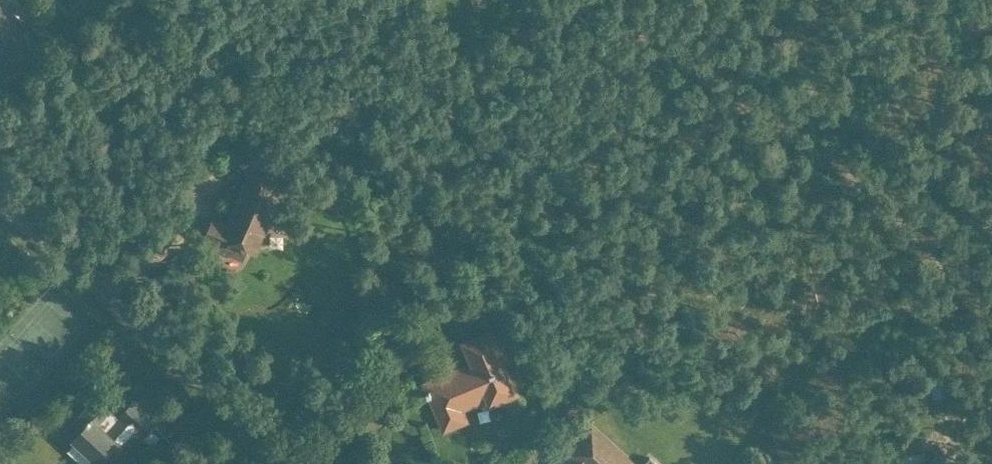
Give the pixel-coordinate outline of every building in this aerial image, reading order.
[(45,39),(8,0),(0,0),(0,76),(3,79),(45,39)] [(225,235),(264,251),(289,199),(273,129),(241,145),(251,183),(225,235)] [(490,408),(517,398),(490,330),(460,342),(468,364),(424,381),(440,420),(487,401),(490,408)] [(161,423),(136,400),(122,415),(97,393),(66,428),(105,463),(124,463),(161,423)] [(592,422),(554,463),(634,463),(592,422)]
